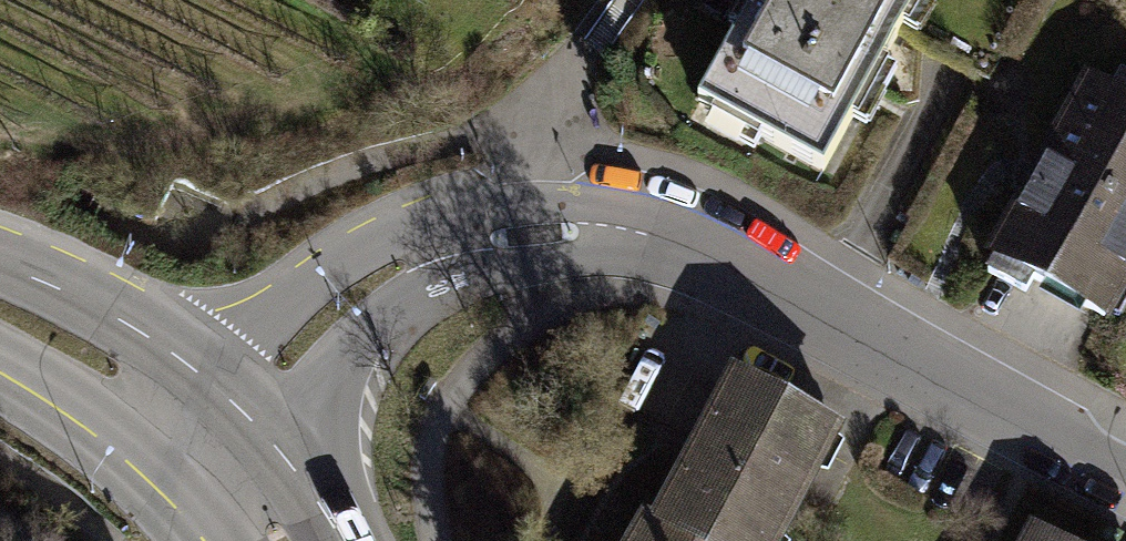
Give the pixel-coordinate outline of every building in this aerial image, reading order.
[(695,102),(818,170),(914,0),(732,0),(731,2),(747,11),(695,102)] [(1092,81),(1038,177),(984,272),(1024,295),(1033,281),(1100,319),(1125,273),(1125,101),(1092,81)] [(658,527),(685,540),(769,540),(829,426),(736,378),(699,450),(658,527)] [(658,527),(648,518),(634,540),(685,540),(658,527)] [(1033,532),(1028,540),(1049,540),(1033,532)]
